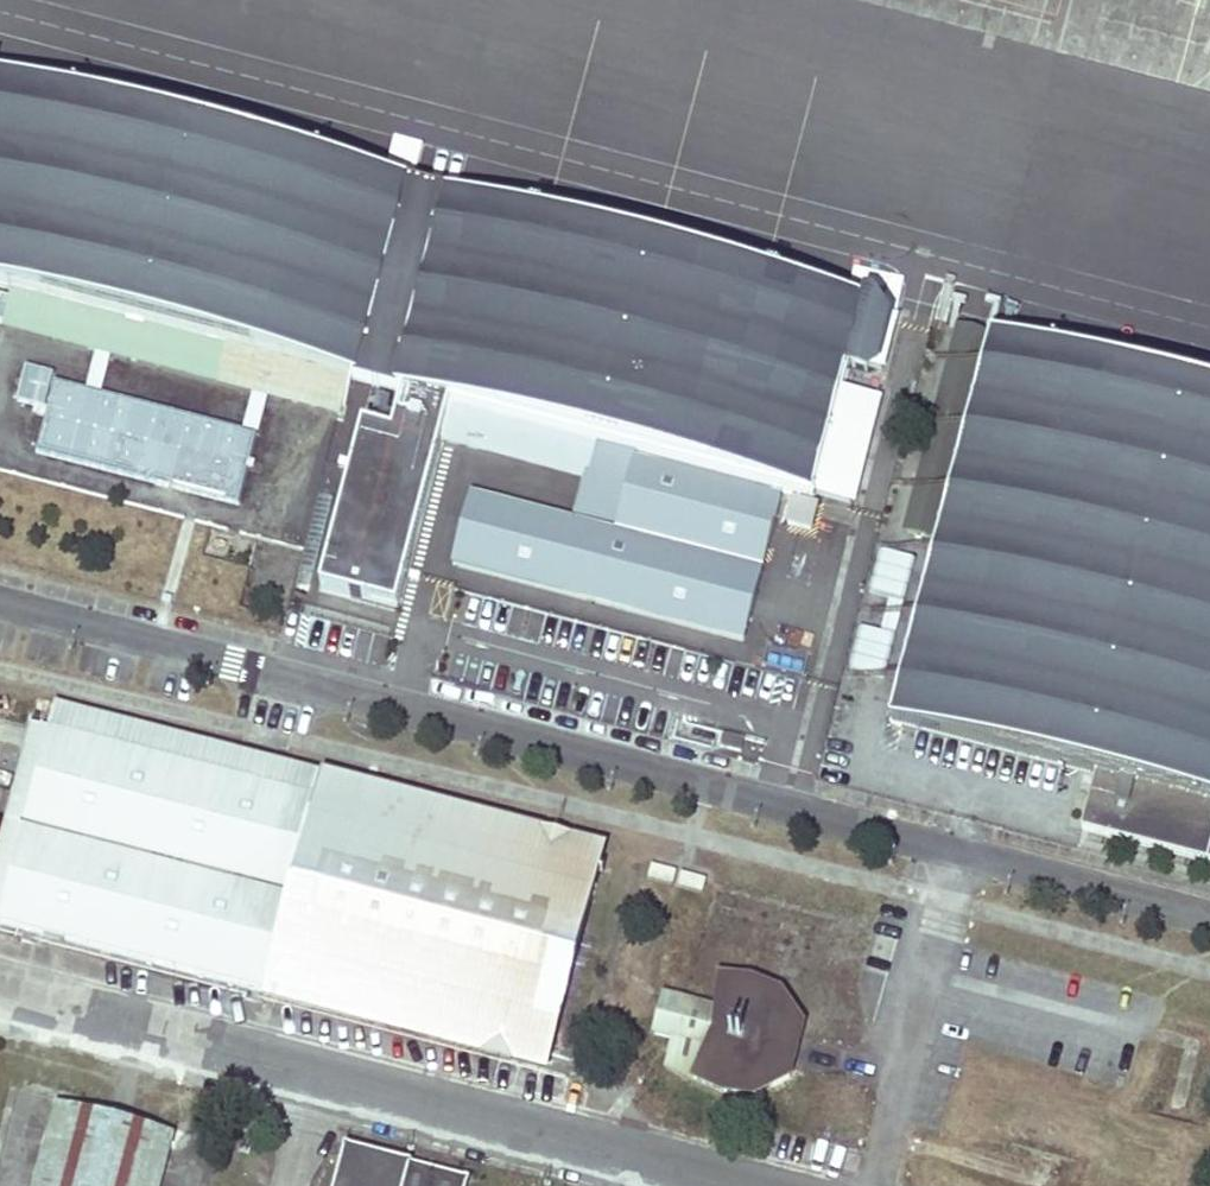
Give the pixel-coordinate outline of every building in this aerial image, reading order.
[(424,190),(0,79),(0,286),(15,290),(372,384),(424,190)] [(424,190),(372,384),(597,442),(812,498),(863,304),(424,190)] [(15,290),(13,298),(0,295),(0,322),(341,410),(345,396),(368,402),(372,384),(15,290)] [(989,337),(889,719),(1098,774),(1084,828),(1209,861),(1209,395),(989,337)] [(257,433),(55,381),(37,451),(164,484),(238,504),(257,433)] [(372,384),(368,402),(400,410),(396,425),(442,437),(589,475),(597,442),(372,384)] [(359,445),(314,609),(390,630),(442,437),(396,425),(389,454),(359,445)] [(744,639),(781,497),(635,459),(616,532),(471,495),(453,563),(744,639)] [(923,539),(936,494),(914,488),(901,533),(923,539)] [(891,679),(913,558),(878,551),(870,595),(887,598),(881,632),(858,628),(850,671),(891,679)] [(597,873),(51,730),(0,924),(263,994),(547,1068),(552,1047),(597,873)] [(673,886),(676,873),(651,866),(647,879),(673,886)] [(706,881),(681,874),(677,887),(702,894),(706,881)] [(801,1036),(805,1023),(783,991),(752,978),(718,975),(715,1009),(665,996),(655,1034),(676,1039),(669,1067),(722,1092),(755,1096),(791,1079),(794,1067),(801,1036)] [(57,1106),(35,1185),(160,1185),(173,1136),(57,1106)] [(468,1179),(346,1147),(336,1185),(466,1185),(468,1179)]
